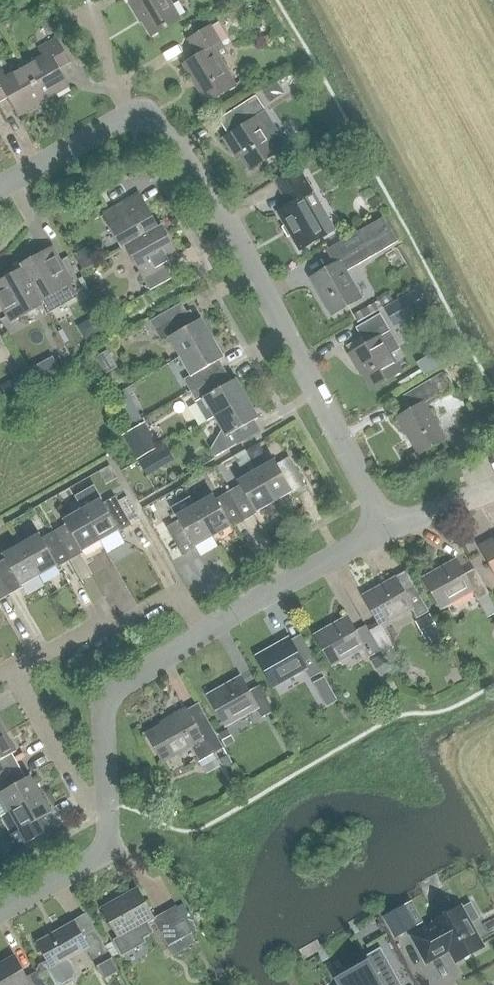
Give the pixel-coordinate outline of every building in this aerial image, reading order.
[(179,19),(168,0),(132,0),(128,2),(136,15),(137,14),(151,36),(179,19)] [(52,16),(41,21),(48,34),(58,29),(52,16)] [(222,47),(210,26),(187,39),(197,56),(183,64),(206,103),(234,86),(214,52),(222,47)] [(41,57),(23,67),(43,101),(69,87),(59,69),(70,63),(56,38),(37,49),(41,57)] [(0,70),(0,102),(7,98),(17,116),(43,101),(23,67),(5,77),(1,69),(0,70)] [(237,119),(223,128),(227,135),(223,138),(231,150),(235,147),(249,170),(277,152),(287,146),(263,108),(255,96),(231,111),(237,119)] [(297,168),(275,181),(289,206),(277,213),(299,250),(326,235),(304,197),(312,193),(297,168)] [(125,203),(103,215),(121,249),(125,247),(157,229),(145,207),(138,195),(125,203)] [(334,264),(310,278),(331,315),(360,298),(344,271),(363,261),(362,260),(395,241),(382,217),(325,250),(325,251),(326,250),(334,264)] [(157,229),(125,247),(149,291),(172,278),(165,267),(179,259),(172,248),(161,227),(157,229)] [(87,246),(73,255),(81,268),(96,260),(87,246)] [(41,253),(19,266),(21,269),(22,269),(41,302),(43,305),(47,312),(76,296),(70,285),(74,283),(61,261),(53,247),(41,253)] [(0,281),(0,308),(9,324),(43,305),(41,302),(22,269),(21,269),(0,281)] [(419,286),(383,308),(394,326),(430,305),(419,286)] [(109,296),(98,302),(105,314),(116,308),(109,296)] [(378,300),(353,315),(357,323),(382,308),(378,300)] [(168,339),(179,357),(211,339),(200,319),(192,324),(180,303),(149,322),(161,343),(168,339)] [(365,345),(349,354),(356,367),(358,366),(371,388),(399,372),(387,352),(398,346),(387,328),(379,314),(355,328),(365,345)] [(190,376),(183,380),(189,390),(221,373),(215,362),(223,358),(211,339),(179,357),(190,376)] [(106,350),(95,357),(105,374),(117,367),(106,350)] [(227,383),(221,373),(189,390),(196,401),(194,402),(205,421),(214,417),(246,399),(235,379),(227,383)] [(403,396),(411,410),(397,418),(418,454),(444,439),(423,403),(438,395),(440,399),(452,392),(441,373),(403,396)] [(257,418),(246,399),(214,417),(221,429),(209,449),(214,457),(259,431),(253,421),(257,418)] [(133,404),(123,409),(131,424),(141,419),(133,404)] [(158,447),(144,422),(121,435),(135,460),(158,447)] [(258,444),(237,455),(245,472),(267,461),(258,444)] [(155,451),(137,462),(144,473),(162,462),(155,451)] [(273,460),(255,470),(273,502),(290,492),(291,494),(305,486),(290,461),(278,468),(273,460)] [(256,513),(255,512),(273,502),(255,470),(237,481),(241,489),(229,496),(243,521),(256,513)] [(74,497),(81,510),(99,541),(117,531),(118,533),(131,525),(116,500),(104,507),(93,487),(74,497)] [(230,528),(243,521),(229,496),(217,503),(212,495),(194,505),(212,537),(229,527),(230,528)] [(212,537),(194,505),(189,497),(170,507),(180,524),(168,531),(182,556),(195,548),(194,547),(212,537)] [(69,560),(83,552),(82,551),(99,541),(81,510),(63,520),(67,528),(55,535),(69,560)] [(39,534),(20,545),(38,576),(55,566),(56,567),(69,560),(55,535),(43,542),(39,534)] [(480,547),(493,572),(493,539),(480,547)] [(38,576),(20,545),(2,555),(6,563),(0,566),(0,580),(8,595),(21,587),(20,586),(38,576)] [(482,611),(486,618),(493,613),(493,608),(492,605),(486,595),(488,594),(474,568),(463,574),(455,561),(423,579),(440,608),(470,590),(482,611)] [(395,579),(363,597),(379,626),(410,608),(416,618),(428,612),(413,586),(403,592),(395,579)] [(8,595),(0,580),(0,600),(8,595)] [(354,631),(346,618),(315,636),(331,665),(362,647),(368,657),(379,651),(365,625),(354,631)] [(296,653),(288,639),(256,657),(272,686),(304,669),(309,679),(321,672),(307,647),(296,653)] [(381,655),(371,661),(380,677),(390,671),(381,655)] [(312,683),(319,695),(331,689),(324,676),(312,683)] [(260,718),(272,712),(258,686),(247,692),(240,678),(208,696),(224,725),(255,708),(260,718)] [(162,762),(190,746),(199,762),(223,748),(209,723),(196,730),(184,709),(159,723),(161,725),(146,733),(162,762)] [(218,734),(224,745),(231,742),(225,730),(218,734)] [(15,768),(8,756),(16,751),(5,733),(0,736),(0,776),(15,768)] [(220,758),(226,769),(233,765),(227,754),(220,758)] [(15,768),(0,776),(0,815),(0,816),(9,812),(40,794),(29,776),(21,780),(15,768)] [(40,794),(9,812),(0,816),(18,847),(49,829),(42,817),(50,813),(40,794)] [(143,926),(155,919),(137,887),(100,907),(117,938),(115,940),(120,949),(127,950),(139,943),(142,936),(147,933),(143,926)] [(382,916),(394,937),(416,925),(404,904),(382,916)] [(478,918),(469,904),(461,908),(460,907),(433,921),(434,923),(411,936),(426,962),(449,950),(456,962),(482,947),(469,923),(478,918)] [(180,939),(193,932),(177,905),(165,912),(168,917),(155,925),(167,947),(180,939)] [(118,969),(95,928),(81,936),(73,922),(37,943),(51,966),(48,968),(57,982),(63,984),(73,978),(75,972),(67,958),(86,947),(104,977),(118,969)] [(379,948),(364,956),(367,962),(338,978),(341,984),(400,984),(379,948)] [(0,964),(0,984),(44,984),(37,971),(25,977),(13,956),(0,964)]
